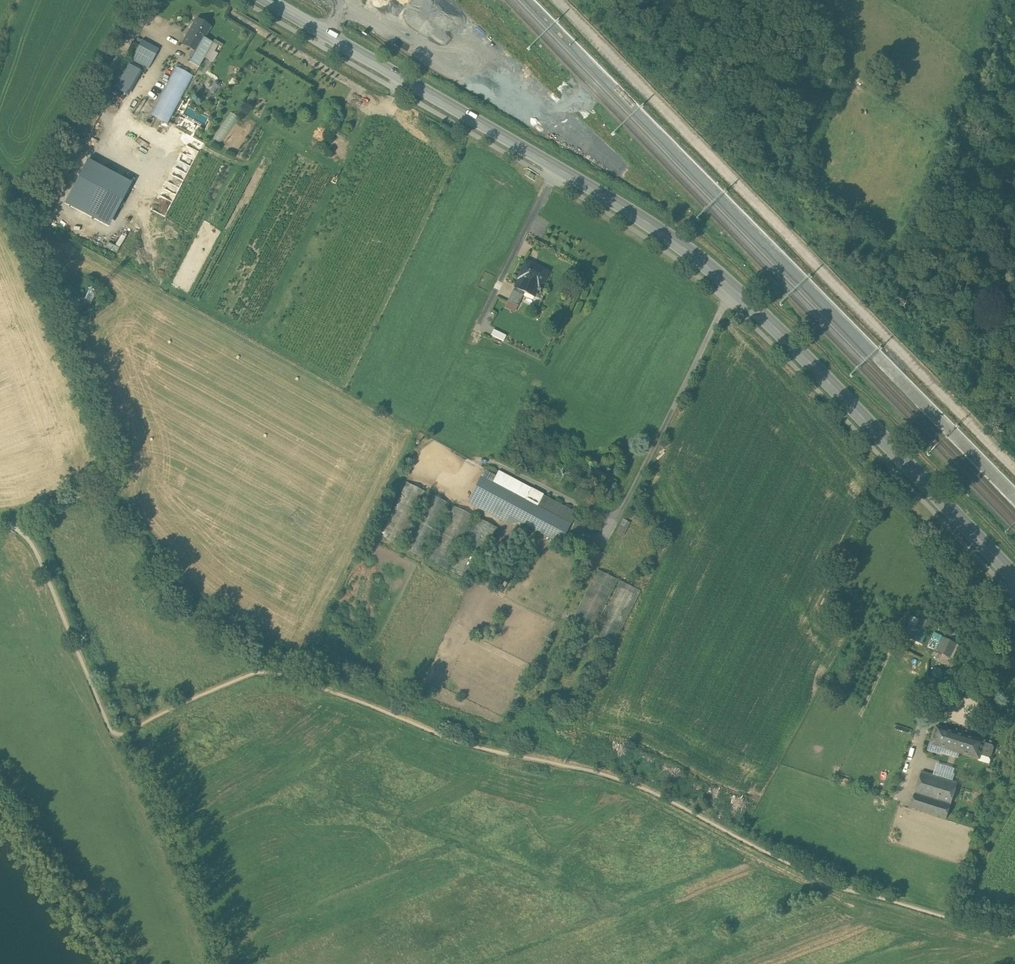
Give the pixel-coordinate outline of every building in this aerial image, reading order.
[(426,8),(431,4),(428,0),(418,0),(407,10),(412,16),(423,5),(426,8)] [(197,19),(182,44),(195,52),(190,62),(199,67),(213,42),(204,37),(210,26),(197,19)] [(142,40),(136,52),(153,61),(159,49),(142,40)] [(153,61),(136,52),(131,60),(149,69),(153,61)] [(127,94),(140,71),(128,64),(115,87),(127,94)] [(193,76),(176,66),(150,114),(168,123),(193,76)] [(231,112),(214,137),(221,142),(239,117),(231,112)] [(81,158),(60,204),(106,225),(110,217),(114,219),(131,182),(81,158)] [(551,268),(527,257),(514,286),(538,297),(551,268)] [(524,294),(513,288),(508,298),(519,303),(524,294)] [(492,328),(490,333),(504,340),(506,334),(492,328)] [(482,477),(492,482),(496,474),(486,469),(482,477)] [(515,519),(531,489),(498,471),(496,474),(492,482),(482,501),(499,510),(503,513),(512,517),(515,519)] [(478,500),(482,501),(492,482),(482,477),(481,477),(471,496),(478,500)] [(425,490),(406,481),(380,534),(399,544),(425,490)] [(515,519),(526,526),(542,495),(543,495),(531,489),(515,519)] [(542,495),(526,526),(560,543),(576,513),(542,495)] [(475,506),(478,500),(471,496),(468,502),(475,506)] [(495,517),(499,510),(482,501),(478,500),(475,506),(495,517)] [(472,513),(452,504),(427,557),(446,566),(472,513)] [(512,517),(503,513),(500,519),(508,524),(512,517)] [(622,517),(616,532),(624,535),(630,521),(622,517)] [(639,590),(620,581),(594,634),(613,643),(639,590)] [(924,643),(932,621),(911,614),(903,636),(924,643)] [(947,667),(957,642),(934,632),(928,646),(935,650),(931,660),(947,667)] [(986,740),(934,725),(929,744),(981,759),(986,740)] [(933,772),(952,778),(955,768),(936,762),(933,772)] [(922,771),(915,794),(950,804),(957,782),(922,771)] [(915,794),(911,808),(945,819),(950,804),(915,794)]
